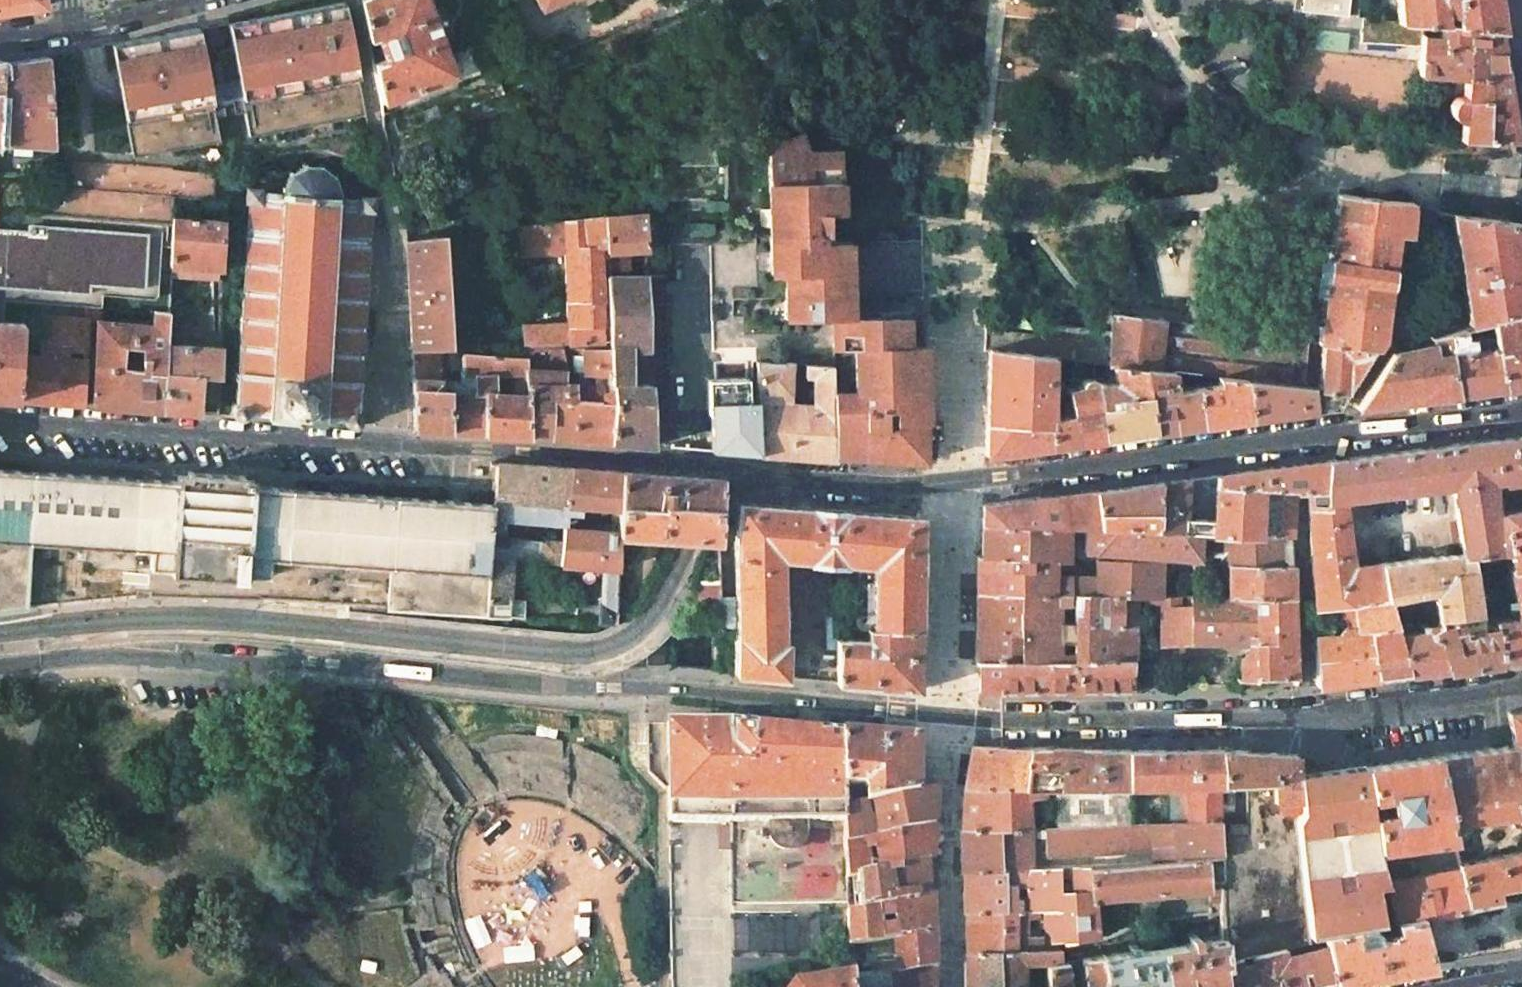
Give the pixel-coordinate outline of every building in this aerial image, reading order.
[(44,5),(44,0),(0,0),(0,12),(44,5)] [(379,100),(455,72),(442,38),(452,34),(441,7),(431,11),(427,0),(358,0),(379,100)] [(1300,11),(1346,16),(1348,0),(1302,0),(1300,11)] [(1397,22),(1422,24),(1441,26),(1442,26),(1440,10),(1452,8),(1455,27),(1497,30),(1493,0),(1395,0),(1397,22)] [(344,4),(228,25),(241,98),(248,137),(365,116),(344,4)] [(1360,41),(1421,44),(1421,34),(1422,24),(1397,22),(1361,17),(1360,41)] [(1442,26),(1441,26),(1440,35),(1421,34),(1421,44),(1419,72),(1464,75),(1504,77),(1500,50),(1497,30),(1455,27),(1442,26)] [(117,83),(123,119),(128,147),(160,149),(161,153),(219,143),(199,30),(111,46),(117,83)] [(47,57),(1,64),(0,83),(0,153),(55,163),(47,57)] [(1504,77),(1464,75),(1463,96),(1460,95),(1458,96),(1455,97),(1452,99),(1451,100),(1450,102),(1449,104),(1448,108),(1448,110),(1449,113),(1451,116),(1453,118),(1455,119),(1458,120),(1460,120),(1460,131),(1461,131),(1460,138),(1512,138),(1508,104),(1504,77)] [(767,204),(769,273),(783,272),(784,317),(831,317),(850,316),(849,241),(820,241),(820,236),(822,236),(824,235),(825,233),(826,231),(826,212),(840,212),(840,151),(807,151),(800,133),(766,145),(767,204)] [(262,189),(247,187),(246,203),(250,203),(236,369),(234,369),(233,379),(236,379),(234,400),(231,400),(230,417),(246,418),(246,415),(342,422),(342,425),(358,426),(360,410),(357,410),(359,388),(361,389),(362,379),(359,379),(370,212),(374,212),(375,197),(361,196),(362,188),(337,186),(335,179),(337,177),(335,174),(333,176),(323,169),(324,166),(321,164),(319,168),(307,166),(307,163),(303,164),(304,167),(293,173),(291,171),(288,174),(290,176),(287,183),(262,181),(262,189)] [(209,192),(209,169),(118,168),(118,192),(209,192)] [(1409,236),(1412,202),(1379,200),(1380,198),(1336,193),(1316,340),(1323,341),(1322,342),(1375,348),(1382,338),(1389,286),(1390,286),(1393,268),(1391,268),(1396,234),(1409,236)] [(646,212),(606,215),(608,269),(623,269),(622,251),(656,249),(656,211),(646,212)] [(565,252),(567,322),(522,325),(523,349),(563,348),(561,342),(594,341),(595,348),(610,347),(608,275),(608,269),(606,215),(517,226),(518,256),(565,252)] [(1452,215),(1468,326),(1486,321),(1486,322),(1521,311),(1521,224),(1452,215)] [(224,220),(173,216),(173,226),(171,265),(221,268),(224,220)] [(27,230),(0,229),(0,321),(1,321),(2,299),(24,301),(32,301),(86,305),(100,307),(100,306),(101,295),(154,295),(157,292),(161,233),(27,224),(27,230)] [(445,235),(406,239),(407,265),(410,344),(439,344),(450,344),(445,235)] [(653,445),(650,384),(630,383),(629,354),(629,348),(649,348),(647,276),(608,275),(610,347),(608,382),(610,382),(609,442),(653,445)] [(85,320),(31,315),(28,355),(21,354),(20,354),(17,399),(82,404),(85,359),(68,358),(69,347),(78,348),(78,353),(85,353),(87,323),(97,325),(97,323),(99,323),(100,307),(86,305),(85,320)] [(162,410),(167,342),(169,312),(155,311),(154,325),(99,323),(97,323),(97,325),(93,405),(128,407),(162,410)] [(878,316),(850,316),(831,317),(832,347),(855,347),(907,346),(907,311),(878,311),(878,316)] [(1500,388),(1521,385),(1521,311),(1486,322),(1488,335),(1489,340),(1490,340),(1500,388)] [(1110,330),(1107,363),(1112,363),(1142,367),(1155,369),(1162,319),(1112,312),(1110,330)] [(200,345),(167,342),(162,410),(210,414),(213,376),(220,376),(222,347),(220,347),(220,330),(213,330),(212,316),(200,315),(200,345)] [(1180,321),(1162,319),(1155,369),(1172,371),(1195,374),(1217,376),(1246,379),(1287,384),(1300,386),(1301,376),(1305,339),(1203,325),(1203,324),(1180,321)] [(0,321),(0,398),(17,399),(20,354),(21,354),(23,323),(1,321),(0,321)] [(987,345),(1052,354),(1071,357),(1075,358),(1077,326),(1039,321),(1037,333),(983,326),(983,332),(982,344),(987,345)] [(1077,326),(1075,358),(1075,359),(1090,361),(1093,361),(1100,362),(1107,363),(1110,330),(1077,326)] [(1456,329),(1443,332),(1458,393),(1475,391),(1500,388),(1490,340),(1489,340),(1488,335),(1457,337),(1456,329)] [(1389,349),(1352,405),(1403,399),(1458,393),(1443,332),(1429,335),(1430,342),(1389,349)] [(1335,408),(1375,348),(1322,342),(1321,353),(1317,387),(1310,385),(1310,387),(1313,410),(1335,408)] [(439,344),(410,344),(411,362),(414,428),(422,429),(437,430),(449,431),(448,389),(438,388),(439,344)] [(1052,354),(987,345),(987,349),(985,420),(1043,423),(1050,420),(1051,394),(1052,354)] [(926,392),(925,346),(907,346),(855,347),(855,392),(832,392),(833,455),(924,462),(924,422),(926,422),(926,392)] [(563,348),(523,349),(524,358),(525,358),(527,388),(531,437),(564,439),(609,442),(610,382),(608,382),(610,347),(595,348),(583,348),(583,374),(576,373),(575,383),(566,382),(567,370),(565,355),(563,348)] [(449,431),(531,437),(527,388),(525,358),(524,358),(461,353),(460,376),(511,374),(512,394),(448,389),(449,431)] [(1071,357),(1070,377),(1094,373),(1093,361),(1090,361),(1075,359),(1075,358),(1071,357)] [(759,454),(833,460),(833,455),(832,392),(832,366),(832,363),(804,364),(804,377),(814,377),(814,411),(792,411),(793,364),(788,363),(755,364),(756,391),(756,401),(759,454)] [(1152,431),(1142,367),(1112,363),(1114,381),(1113,379),(1112,378),(1110,376),(1109,375),(1107,374),(1105,374),(1103,374),(1100,376),(1098,378),(1096,380),(1096,383),(1096,386),(1102,438),(1152,431)] [(1155,369),(1142,367),(1152,431),(1201,425),(1196,386),(1175,389),(1172,371),(1155,369)] [(1218,382),(1196,386),(1201,425),(1251,418),(1246,379),(1217,376),(1218,382)] [(1308,386),(1309,378),(1301,376),(1300,386),(1308,386)] [(1102,438),(1096,386),(1096,383),(1094,381),(1092,379),(1090,378),(1087,377),(1084,378),(1082,380),(1080,382),(1079,385),(1069,387),(1068,388),(1068,389),(1067,390),(1072,412),(1050,420),(1043,423),(1047,445),(1102,438)] [(1287,384),(1246,379),(1251,418),(1313,410),(1310,387),(1308,386),(1300,386),(1287,384)] [(710,451),(759,454),(756,401),(751,401),(750,382),(708,382),(710,451)] [(985,420),(984,453),(1047,445),(1043,423),(985,420)] [(1480,441),(1389,453),(1342,459),(1338,459),(1327,460),(1323,502),(1338,499),(1343,499),(1450,485),(1460,553),(1460,554),(1468,553),(1505,549),(1506,548),(1500,509),(1493,510),(1490,480),(1519,476),(1521,498),(1521,436),(1480,441)] [(1300,464),(1215,474),(1213,517),(1188,516),(1187,531),(1198,531),(1203,531),(1226,532),(1291,535),(1293,490),(1301,490),(1305,490),(1306,504),(1323,502),(1327,460),(1311,462),(1300,464)] [(569,467),(497,462),(495,494),(494,504),(487,615),(506,616),(523,617),(524,599),(509,598),(512,555),(536,557),(536,562),(557,563),(560,541),(500,537),(502,517),(556,521),(556,530),(561,530),(562,527),(565,504),(569,467)] [(622,471),(569,467),(565,504),(607,507),(606,513),(614,513),(613,518),(620,521),(622,471)] [(0,468),(0,609),(149,595),(149,597),(260,601),(261,575),(268,576),(269,558),(390,566),(387,608),(487,615),(494,504),(252,486),(253,480),(244,480),(244,476),(188,471),(188,476),(178,475),(178,481),(0,468)] [(619,533),(674,536),(682,537),(694,538),(720,540),(722,500),(723,478),(622,471),(620,521),(619,533)] [(1185,478),(1157,482),(1155,529),(1187,531),(1188,516),(1182,516),(1185,478)] [(1126,486),(1094,490),(1092,526),(1155,529),(1157,482),(1126,486)] [(1069,493),(1043,496),(1044,524),(1067,525),(1083,526),(1092,526),(1094,490),(1069,493)] [(981,521),(1044,524),(1043,496),(982,504),(981,521)] [(1306,504),(1312,607),(1341,604),(1352,603),(1384,595),(1380,562),(1364,564),(1352,566),(1347,567),(1338,499),(1323,502),(1306,504)] [(811,508),(738,503),(736,525),(736,535),(735,535),(734,555),(735,555),(736,629),(734,673),(786,677),(786,676),(837,681),(836,637),(836,627),(837,627),(836,613),(831,614),(828,573),(811,575),(814,615),(823,614),(825,647),(787,645),(787,641),(782,641),(782,559),(809,561),(809,563),(844,565),(845,564),(872,566),(872,628),(919,628),(921,517),(916,516),(848,511),(811,508)] [(1521,564),(1521,506),(1500,509),(1506,548),(1505,549),(1507,567),(1521,564)] [(980,555),(1052,558),(1066,558),(1067,525),(1044,524),(981,521),(980,554),(980,555)] [(1092,526),(1083,526),(1082,547),(1082,550),(1197,558),(1198,531),(1187,531),(1155,529),(1092,526)] [(619,533),(562,527),(561,530),(560,541),(557,563),(603,567),(602,604),(600,604),(599,621),(615,622),(619,533)] [(1226,532),(1203,531),(1203,538),(1226,539),(1226,532)] [(1291,535),(1226,532),(1226,539),(1226,563),(1291,565),(1291,535)] [(1362,548),(1350,549),(1352,566),(1364,564),(1362,548)] [(1460,553),(1380,562),(1384,595),(1388,594),(1388,595),(1433,589),(1437,622),(1446,620),(1447,627),(1476,623),(1468,553),(1460,554),(1460,553)] [(980,554),(975,555),(975,579),(975,591),(1067,593),(1134,595),(1139,595),(1158,595),(1160,561),(1094,559),(1095,575),(1052,575),(1052,558),(980,555),(980,554)] [(348,606),(387,608),(390,566),(269,558),(268,576),(261,575),(260,601),(348,606)] [(1291,565),(1226,563),(1226,596),(1246,596),(1292,596),(1292,578),(1291,565)] [(1505,567),(1512,613),(1521,613),(1521,565),(1505,567)] [(720,607),(720,583),(692,584),(692,608),(720,607)] [(1397,635),(1407,674),(1424,672),(1472,665),(1497,662),(1490,621),(1476,623),(1447,627),(1446,620),(1437,622),(1433,589),(1388,595),(1392,611),(1419,608),(1420,614),(1431,614),(1432,622),(1418,625),(1419,631),(1397,635)] [(1067,593),(975,591),(975,620),(1055,622),(1057,622),(1057,621),(1057,603),(1067,603),(1067,593)] [(1071,651),(1066,651),(1066,662),(1131,658),(1133,624),(1134,595),(1067,593),(1067,603),(1071,603),(1071,620),(1073,620),(1073,638),(1071,638),(1071,651)] [(1314,636),(1317,686),(1366,680),(1407,674),(1397,635),(1392,611),(1388,595),(1388,594),(1384,595),(1352,603),(1341,604),(1343,625),(1340,632),(1314,636)] [(1226,596),(1160,595),(1160,602),(1158,643),(1188,642),(1247,642),(1246,596),(1226,596)] [(1292,596),(1246,596),(1247,642),(1247,655),(1240,655),(1239,679),(1293,676),(1294,676),(1293,629),(1292,596)] [(1067,603),(1057,603),(1057,621),(1066,620),(1071,620),(1071,603),(1067,603)] [(1489,617),(1490,621),(1497,662),(1521,658),(1521,613),(1512,613),(1489,617)] [(974,660),(978,660),(1066,662),(1066,651),(1057,651),(1057,638),(1055,638),(1055,622),(975,620),(974,660)] [(1057,622),(1055,622),(1055,638),(1057,638),(1066,638),(1066,620),(1057,621),(1057,622)] [(866,637),(836,637),(837,681),(837,682),(918,690),(919,628),(872,628),(866,628),(866,637)] [(1057,638),(1057,651),(1066,651),(1071,651),(1071,638),(1066,638),(1057,638)] [(1066,662),(978,660),(974,660),(974,665),(975,665),(978,665),(977,689),(1130,688),(1131,658),(1066,662)] [(1506,711),(1513,745),(1514,745),(1521,776),(1521,709),(1506,711)] [(729,723),(666,724),(666,790),(666,823),(669,823),(733,822),(769,822),(769,832),(770,838),(774,843),(778,847),(784,849),(790,849),(795,847),(800,843),(803,838),(804,832),(804,822),(844,821),(844,808),(843,788),(841,733),(819,731),(819,732),(752,726),(752,725),(729,723)] [(917,740),(841,733),(843,788),(862,787),(865,792),(866,804),(871,803),(915,794),(916,768),(917,740)] [(1029,747),(1002,747),(998,747),(972,745),(964,786),(1027,787),(1029,747)] [(1443,821),(1464,818),(1521,808),(1521,783),(1521,776),(1514,745),(1513,745),(1434,755),(1443,821)] [(1039,747),(1029,747),(1027,787),(1027,788),(1045,787),(1055,787),(1128,787),(1127,750),(1039,747)] [(1221,750),(1127,750),(1128,787),(1184,785),(1219,784),(1222,784),(1221,750)] [(1296,754),(1221,750),(1222,784),(1226,784),(1245,783),(1271,782),(1271,798),(1276,797),(1296,797),(1295,774),(1296,774),(1296,754)] [(1434,755),(1363,765),(1367,789),(1376,846),(1407,842),(1443,836),(1446,836),(1443,821),(1434,755)] [(1296,774),(1295,774),(1296,797),(1296,799),(1367,789),(1363,765),(1359,766),(1346,767),(1329,770),(1296,774)] [(1271,782),(1245,783),(1245,819),(1245,831),(1221,833),(1219,833),(1220,857),(1207,858),(1208,881),(1220,880),(1220,900),(1221,918),(1219,919),(1220,937),(1221,937),(1222,957),(1235,954),(1247,952),(1281,945),(1309,939),(1289,819),(1295,812),(1276,814),(1276,797),(1271,798),(1271,782)] [(1219,784),(1184,785),(1185,821),(1220,819),(1220,811),(1219,812),(1219,784)] [(964,786),(962,827),(1029,828),(1027,797),(1027,788),(1027,787),(964,786)] [(1045,787),(1027,788),(1027,797),(1044,796),(1045,787)] [(1128,787),(1055,787),(1056,796),(1057,827),(1129,824),(1128,801),(1128,787)] [(864,804),(844,808),(844,821),(844,842),(933,823),(936,789),(933,790),(915,794),(871,803),(875,819),(867,821),(864,804)] [(1367,789),(1296,799),(1296,811),(1295,812),(1289,819),(1309,939),(1325,936),(1324,929),(1372,921),(1380,919),(1379,913),(1389,912),(1382,879),(1376,846),(1367,789)] [(1296,797),(1276,797),(1276,814),(1295,812),(1296,811),(1296,799),(1296,797)] [(1138,801),(1128,801),(1129,824),(1140,823),(1138,801)] [(1464,818),(1443,821),(1446,836),(1451,835),(1466,832),(1464,818)] [(1171,821),(1151,822),(1153,850),(1153,861),(1153,862),(1173,860),(1207,858),(1220,857),(1219,833),(1221,833),(1220,819),(1185,821),(1171,821)] [(1045,828),(1031,828),(1031,861),(1045,859),(1045,856),(1153,850),(1151,822),(1140,823),(1129,824),(1057,827),(1045,828)] [(844,842),(846,876),(855,874),(934,859),(933,823),(844,842)] [(1029,828),(962,827),(962,869),(1010,868),(1032,867),(1031,866),(1031,861),(1031,828),(1029,828)] [(1446,836),(1443,836),(1438,843),(1442,862),(1449,867),(1456,865),(1455,860),(1456,860),(1451,835),(1446,836)] [(1407,842),(1376,846),(1382,879),(1413,873),(1407,842)] [(1455,860),(1456,865),(1461,905),(1499,898),(1498,887),(1521,883),(1521,848),(1456,860),(1455,860)] [(1153,861),(1089,865),(1093,899),(1094,899),(1208,889),(1209,900),(1220,900),(1220,880),(1208,881),(1207,858),(1173,860),(1153,862),(1153,861)] [(934,859),(855,874),(857,908),(933,896),(935,895),(934,859)] [(1032,908),(1037,908),(1048,908),(1052,941),(1057,940),(1098,933),(1094,899),(1093,899),(1089,865),(1031,866),(1032,867),(1010,868),(1011,888),(1025,887),(1025,898),(1017,898),(1017,908),(1020,908),(1026,908),(1026,904),(1032,904),(1032,908)] [(1413,873),(1382,879),(1389,912),(1390,918),(1394,917),(1419,912),(1461,905),(1456,865),(1449,867),(1413,873)] [(965,908),(1017,908),(1017,898),(1011,894),(1011,888),(1010,868),(962,869),(963,910),(965,910),(965,908)] [(874,942),(881,941),(933,930),(933,896),(857,908),(848,910),(848,945),(865,943),(874,942)] [(1017,908),(965,908),(965,910),(964,950),(1022,951),(1040,952),(1059,948),(1057,940),(1052,941),(1041,943),(1040,935),(1011,935),(1011,916),(1019,916),(1020,915),(1020,908),(1017,908)] [(1019,928),(1039,929),(1040,935),(1041,943),(1052,941),(1048,908),(1037,908),(1032,908),(1026,908),(1020,908),(1020,915),(1019,916),(1019,928)] [(1430,965),(1419,912),(1394,917),(1390,918),(1380,919),(1372,921),(1374,928),(1375,933),(1382,973),(1430,965)] [(1327,942),(1334,981),(1382,973),(1375,933),(1374,928),(1372,921),(1324,929),(1325,936),(1327,942)] [(768,922),(730,922),(731,978),(768,978),(768,922)] [(1194,922),(1179,924),(1179,929),(1183,932),(1193,930),(1194,927),(1194,922)] [(881,941),(874,942),(876,958),(895,955),(897,962),(876,965),(877,976),(883,975),(933,967),(934,967),(933,930),(881,941)] [(1158,945),(1164,986),(1223,986),(1222,957),(1221,937),(1220,937),(1158,945)] [(1121,939),(1097,942),(1099,954),(1123,950),(1121,939)] [(1091,943),(1090,943),(1092,955),(1099,954),(1097,942),(1091,943)] [(1222,957),(1223,986),(1296,986),(1334,981),(1327,942),(1283,951),(1281,945),(1247,952),(1248,958),(1236,960),(1235,954),(1222,957)] [(865,943),(848,945),(849,965),(867,964),(865,943)] [(1099,954),(1105,986),(1164,986),(1158,945),(1123,950),(1099,954)] [(1022,951),(1022,964),(1032,963),(1032,971),(1030,971),(1030,986),(1048,986),(1046,961),(1062,959),(1061,948),(1059,948),(1040,952),(1022,951)] [(964,950),(964,986),(1022,986),(1022,964),(1022,951),(964,950)] [(1046,961),(1048,986),(1105,986),(1099,954),(1092,955),(1080,957),(1082,985),(1067,986),(1066,959),(1062,959),(1046,961)] [(850,977),(850,979),(850,986),(934,986),(933,967),(883,975),(877,976),(850,977)] [(802,986),(850,986),(850,979),(802,986)]
